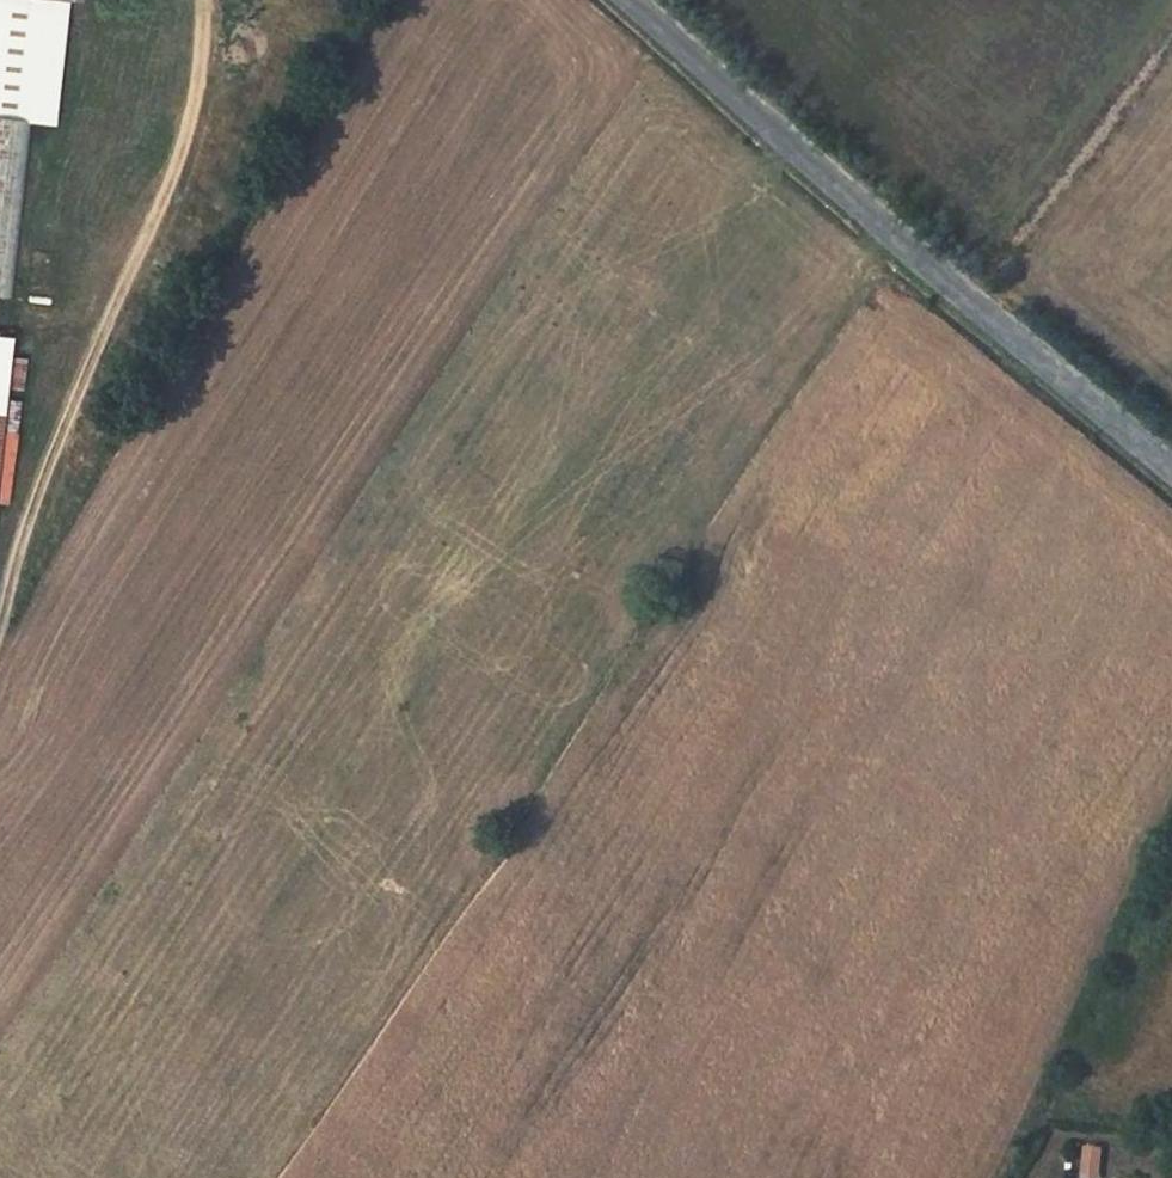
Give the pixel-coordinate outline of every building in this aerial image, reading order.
[(13,301),(33,123),(56,125),(68,6),(14,0),(0,0),(0,299),(13,301)] [(11,341),(0,340),(0,441),(11,341)]
